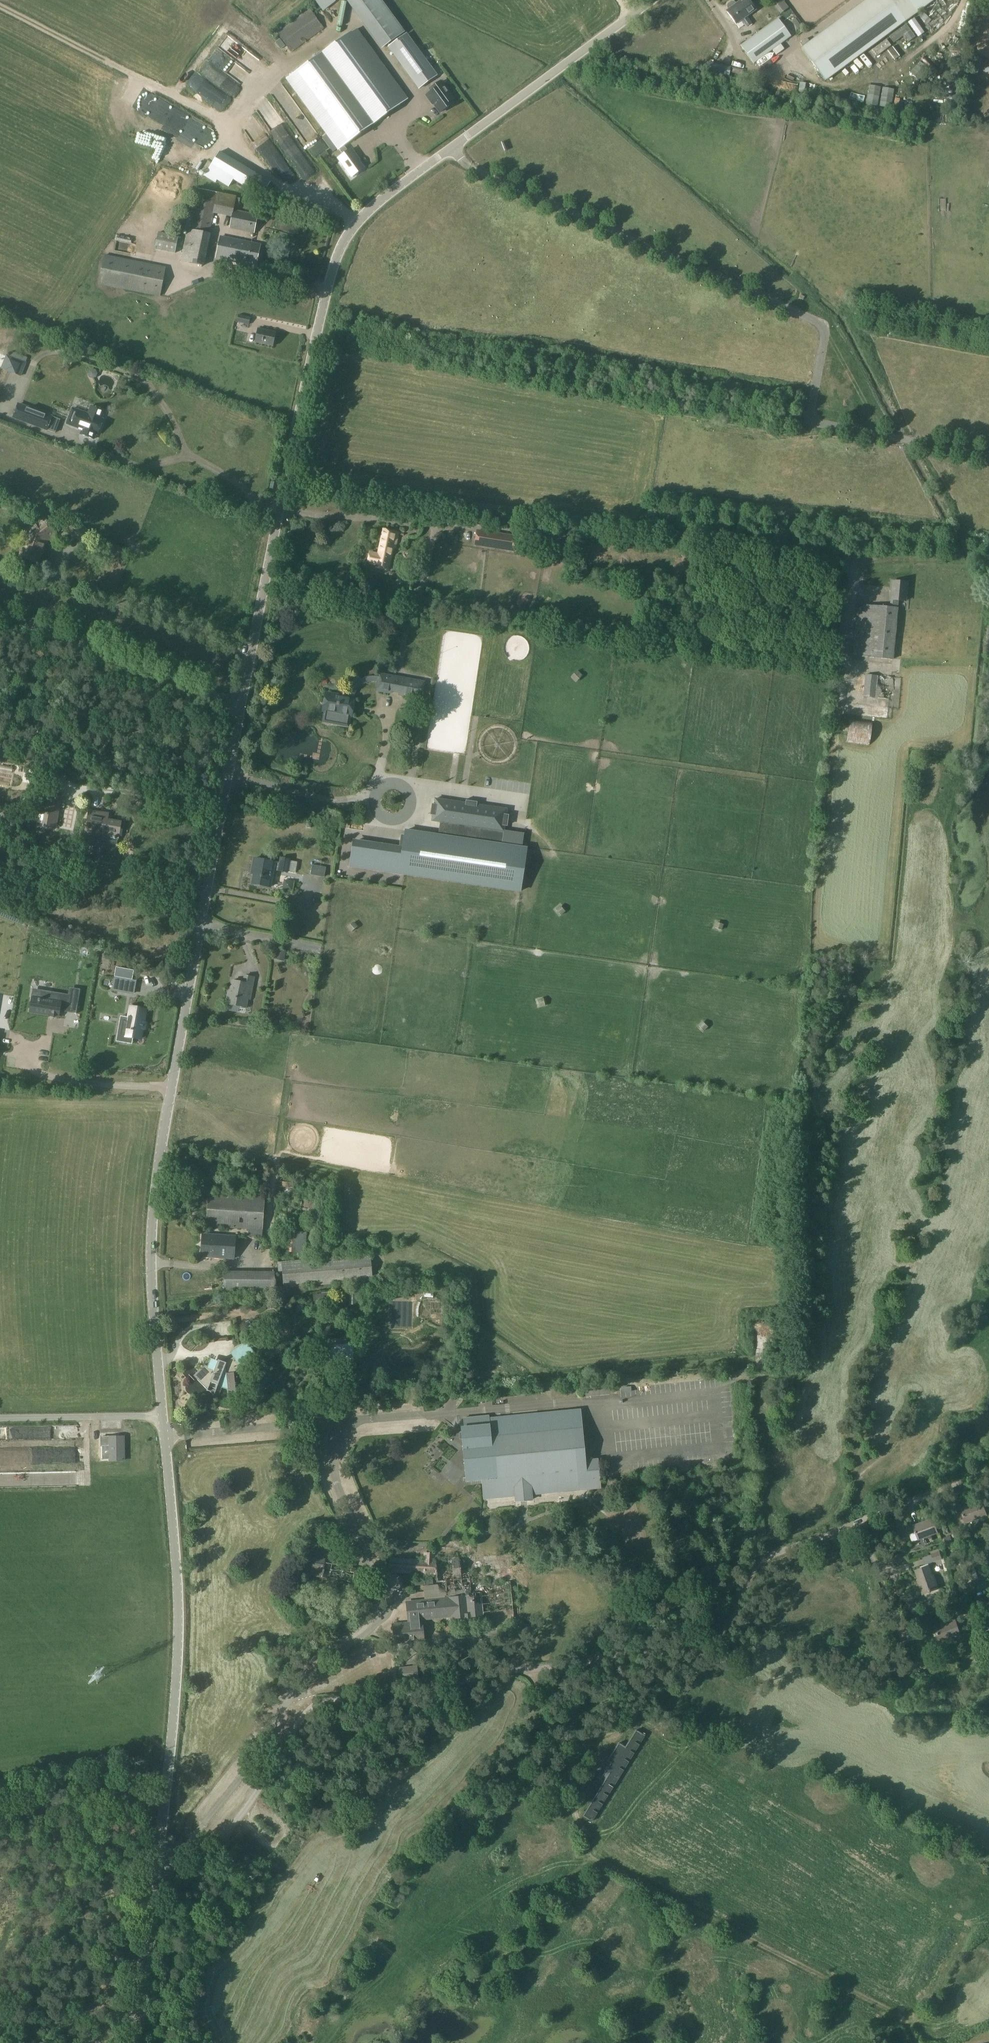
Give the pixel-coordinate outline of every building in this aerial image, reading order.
[(324,20),(337,11),(330,0),(329,0),(316,8),(324,20)] [(382,49),(405,32),(381,0),(346,0),(382,49)] [(726,11),(736,24),(741,20),(746,27),(752,23),(746,16),(755,10),(748,0),(744,0),(741,2),(740,1),(736,4),(733,2),(731,2),(728,4),(727,7),(728,10),(726,11)] [(789,8),(783,0),(774,0),(771,2),(780,14),(789,8)] [(800,47),(825,80),(934,0),(863,0),(800,47)] [(291,52),(324,28),(309,8),(276,32),(291,52)] [(778,17),(740,45),(754,64),(791,36),(778,17)] [(408,98),(357,28),(331,47),(320,54),(287,79),(339,149),(344,145),(370,125),(370,124),(381,116),(382,117),(408,98)] [(406,34),(389,47),(413,81),(414,80),(423,73),(429,81),(436,76),(406,34)] [(281,49),(285,46),(280,39),(276,42),(281,49)] [(232,65),(242,56),(233,46),(223,55),(232,65)] [(216,57),(208,68),(229,84),(240,70),(234,65),(231,69),(226,65),(228,62),(224,58),(221,62),(216,57)] [(426,96),(431,102),(432,101),(440,112),(452,104),(450,101),(453,99),(440,82),(430,89),(432,92),(426,96)] [(306,192),(314,188),(285,128),(271,135),(285,162),(289,159),(306,192)] [(207,131),(187,173),(202,180),(222,138),(207,131)] [(348,151),(344,145),(339,149),(343,154),(338,158),(351,177),(364,168),(359,161),(360,159),(359,157),(358,158),(351,148),(348,151)] [(322,160),(330,155),(326,150),(319,155),(322,160)] [(210,166),(204,176),(216,182),(218,180),(229,186),(233,180),(262,196),(270,182),(219,151),(210,166)] [(178,169),(188,156),(181,152),(172,165),(178,169)] [(267,169),(276,185),(289,178),(280,162),(267,169)] [(209,234),(214,213),(231,217),(229,228),(254,234),(258,216),(234,210),(236,196),(217,192),(217,193),(198,189),(192,217),(188,216),(185,229),(187,229),(181,261),(204,266),(211,234),(209,234)] [(155,250),(176,254),(179,237),(159,232),(155,250)] [(260,244),(220,237),(216,258),(256,266),(260,244)] [(104,254),(98,284),(160,297),(166,267),(104,254)] [(248,324),(251,317),(238,314),(236,322),(248,324)] [(273,346),(276,332),(258,328),(255,342),(273,346)] [(6,355),(1,368),(20,376),(25,363),(6,355)] [(111,396),(111,385),(100,385),(100,395),(111,396)] [(52,417),(18,404),(13,417),(47,430),(52,417)] [(88,414),(73,408),(67,424),(82,429),(80,434),(94,439),(95,434),(97,435),(103,419),(101,419),(104,411),(91,406),(88,414)] [(10,494),(3,492),(0,500),(8,503),(10,494)] [(47,540),(56,533),(45,519),(29,531),(29,535),(21,556),(37,562),(45,543),(47,540)] [(111,533),(103,527),(98,534),(106,540),(111,533)] [(383,529),(378,553),(370,552),(368,563),(378,565),(378,568),(388,570),(393,550),(395,550),(398,533),(383,529)] [(515,551),(518,536),(476,530),(474,545),(515,551)] [(476,547),(475,555),(512,558),(513,551),(476,547)] [(891,581),(890,599),(890,600),(890,607),(857,604),(853,656),(893,659),(898,608),(898,600),(906,601),(907,582),(891,581)] [(371,593),(361,591),(359,599),(369,601),(371,601),(373,599),(373,596),(372,594),(371,593)] [(348,697),(354,698),(355,694),(356,692),(360,688),(363,684),(368,682),(373,681),(377,681),(375,691),(391,694),(393,690),(399,692),(398,695),(422,700),(425,681),(379,672),(378,676),(374,676),(369,676),(362,679),(356,682),(352,687),(350,691),(348,697)] [(889,699),(891,677),(865,675),(863,696),(889,699)] [(327,693),(323,711),(325,711),(324,721),(333,723),(348,726),(350,715),(351,715),(354,698),(348,697),(327,693)] [(850,718),(847,743),(869,746),(872,721),(850,718)] [(61,797),(48,794),(46,802),(43,801),(41,811),(44,812),(44,815),(40,815),(38,822),(42,823),(42,826),(55,829),(61,797)] [(353,842),(349,866),(403,874),(520,891),(527,848),(501,845),(503,831),(504,831),(504,825),(506,826),(508,816),(506,815),(507,809),(495,807),(476,805),(476,803),(466,801),(466,803),(435,799),(434,805),(432,804),(431,814),(433,815),(432,821),(440,822),(438,835),(402,830),(399,849),(353,842)] [(88,813),(85,830),(99,832),(98,835),(99,835),(98,842),(105,843),(117,845),(118,838),(121,822),(108,819),(108,817),(109,813),(89,810),(88,813)] [(254,858),(251,874),(254,874),(252,884),(270,887),(273,870),(277,871),(288,873),(288,871),(295,872),(297,862),(290,861),(290,859),(280,857),(279,864),(275,863),(275,862),(254,858)] [(557,908),(552,911),(559,921),(563,918),(557,908)] [(224,993),(222,1002),(227,1003),(225,1009),(234,1011),(235,1005),(244,1007),(248,991),(250,992),(254,977),(245,975),(243,982),(242,982),(232,979),(228,994),(224,993)] [(113,990),(133,993),(135,981),(115,978),(113,990)] [(31,998),(31,1001),(32,1001),(31,1010),(38,1011),(37,1013),(48,1015),(48,1017),(49,1017),(49,1015),(53,1016),(53,1018),(54,1018),(54,1016),(58,1017),(59,1009),(75,1012),(75,1014),(76,1014),(80,989),(79,989),(78,990),(70,989),(69,996),(41,991),(41,992),(40,999),(31,998)] [(124,1013),(120,1035),(141,1038),(143,1028),(144,1028),(145,1023),(144,1023),(146,1010),(130,1007),(129,1014),(124,1013)] [(699,1025),(695,1028),(702,1036),(706,1033),(699,1025)] [(249,1236),(258,1236),(262,1237),(265,1197),(208,1193),(206,1226),(249,1229),(249,1236)] [(307,1232),(287,1232),(286,1252),(306,1252),(307,1232)] [(234,1259),(235,1236),(202,1234),(201,1256),(234,1259)] [(370,1254),(282,1262),(278,1262),(278,1272),(282,1272),(284,1288),(373,1281),(370,1254)] [(274,1294),(274,1271),(224,1271),(224,1293),(274,1294)] [(357,1289),(348,1289),(349,1300),(357,1300),(357,1289)] [(225,1361),(211,1362),(209,1367),(204,1365),(194,1376),(209,1391),(208,1389),(210,1382),(229,1389),(229,1388),(228,1388),(227,1378),(243,1368),(240,1365),(254,1356),(256,1358),(256,1357),(247,1342),(230,1353),(232,1352),(234,1356),(225,1362),(225,1361)] [(329,1352),(322,1352),(323,1367),(349,1366),(349,1359),(353,1359),(353,1345),(329,1345),(329,1352)] [(610,1394),(610,1388),(585,1390),(585,1396),(610,1394)] [(464,1428),(462,1428),(463,1439),(465,1439),(469,1481),(482,1479),(484,1499),(515,1496),(515,1500),(517,1502),(531,1500),(532,1499),(532,1495),(600,1488),(598,1459),(585,1460),(585,1457),(580,1411),(580,1410),(572,1411),(489,1418),(489,1416),(464,1418),(464,1428)] [(127,1438),(101,1438),(101,1464),(127,1464),(127,1438)] [(960,1509),(965,1524),(987,1515),(982,1501),(960,1509)] [(913,1525),(918,1540),(938,1533),(933,1518),(913,1525)] [(484,1584),(512,1581),(513,1581),(512,1569),(501,1570),(500,1569),(486,1571),(484,1554),(475,1555),(435,1559),(434,1554),(425,1553),(424,1560),(390,1558),(390,1572),(436,1575),(436,1577),(426,1578),(426,1581),(414,1582),(415,1586),(423,1585),(424,1597),(455,1594),(455,1597),(464,1596),(463,1594),(476,1592),(476,1589),(485,1588),(484,1584)] [(977,1578),(971,1558),(960,1561),(966,1582),(977,1578)] [(923,1592),(937,1588),(929,1567),(916,1571),(923,1592)] [(424,1597),(425,1599),(416,1600),(417,1602),(408,1603),(410,1624),(394,1625),(396,1642),(404,1641),(404,1640),(414,1639),(414,1640),(422,1639),(421,1623),(413,1623),(413,1621),(454,1617),(454,1618),(464,1617),(464,1623),(476,1622),(476,1616),(515,1612),(512,1581),(484,1584),(485,1588),(476,1589),(476,1592),(463,1594),(464,1596),(455,1597),(455,1594),(424,1597)] [(941,1622),(941,1624),(934,1627),(939,1642),(961,1635),(955,1617),(941,1622)] [(418,1667),(398,1668),(399,1680),(419,1678),(418,1667)] [(644,1735),(635,1730),(625,1747),(618,1743),(607,1761),(614,1765),(583,1816),(591,1821),(644,1735)]
